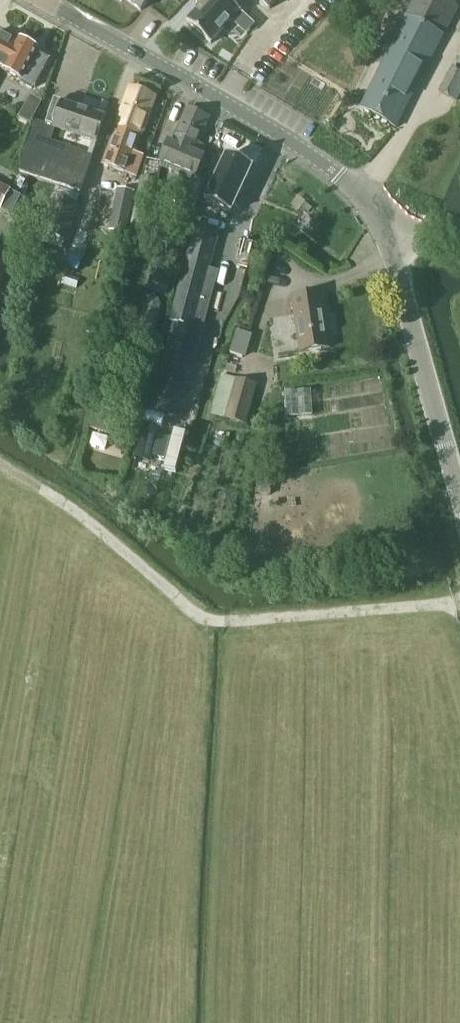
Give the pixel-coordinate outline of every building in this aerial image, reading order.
[(138,9),(141,11),(150,0),(126,0),(138,9)] [(225,0),(208,0),(186,24),(209,45),(239,13),(225,0)] [(269,11),(273,7),(280,0),(257,0),(269,11)] [(443,37),(459,5),(453,0),(415,0),(406,17),(360,109),(396,128),(443,37)] [(35,86),(49,58),(35,50),(36,48),(36,47),(34,43),(35,43),(24,37),(24,38),(20,39),(19,38),(17,41),(0,32),(0,67),(35,86)] [(459,95),(459,71),(452,67),(440,92),(457,101),(459,95)] [(138,142),(155,97),(131,88),(115,133),(138,142)] [(47,126),(35,122),(18,171),(79,192),(104,120),(63,106),(64,104),(54,101),(50,113),(52,113),(47,126)] [(168,142),(160,162),(195,176),(203,157),(201,156),(205,147),(197,144),(208,118),(187,109),(172,143),(168,142)] [(145,157),(134,153),(138,142),(115,133),(103,165),(137,178),(145,157)] [(237,160),(227,156),(206,203),(231,215),(252,167),(251,167),(252,164),(238,158),(237,160)] [(145,238),(156,181),(141,177),(129,234),(145,238)] [(0,184),(0,211),(11,190),(0,184)] [(126,235),(135,192),(117,188),(109,232),(126,235)] [(66,241),(79,204),(53,196),(41,233),(66,241)] [(308,214),(312,208),(306,203),(301,208),(308,214)] [(151,409),(180,416),(219,271),(209,269),(220,230),(196,224),(170,321),(174,322),(151,409)] [(75,237),(69,257),(81,261),(87,241),(75,237)] [(76,289),(80,279),(66,274),(63,284),(76,289)] [(322,293),(292,297),(300,353),(330,348),(328,331),(330,331),(330,330),(328,330),(326,319),(328,318),(326,318),(322,293)] [(151,359),(153,345),(138,342),(135,356),(151,359)] [(245,424),(256,385),(236,380),(226,418),(245,424)] [(313,390),(285,390),(286,418),(313,418),(313,390)] [(89,429),(115,437),(120,416),(95,409),(89,429)] [(150,462),(159,428),(143,424),(134,458),(150,462)] [(175,433),(165,472),(176,475),(186,436),(175,433)] [(271,483),(260,482),(258,493),(269,495),(271,483)]
